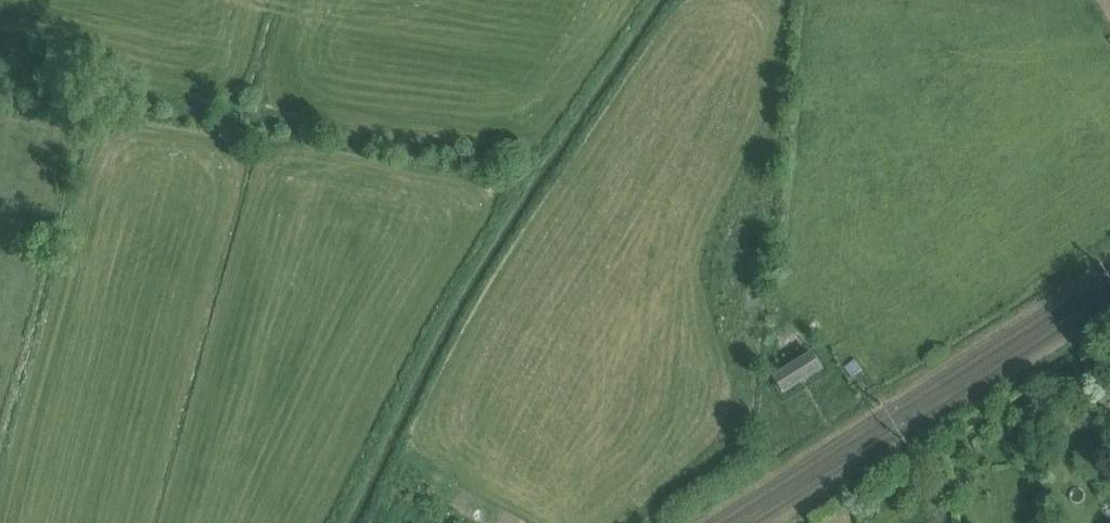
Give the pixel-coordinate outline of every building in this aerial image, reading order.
[(775,377),(784,390),(821,367),(812,353),(775,377)]
